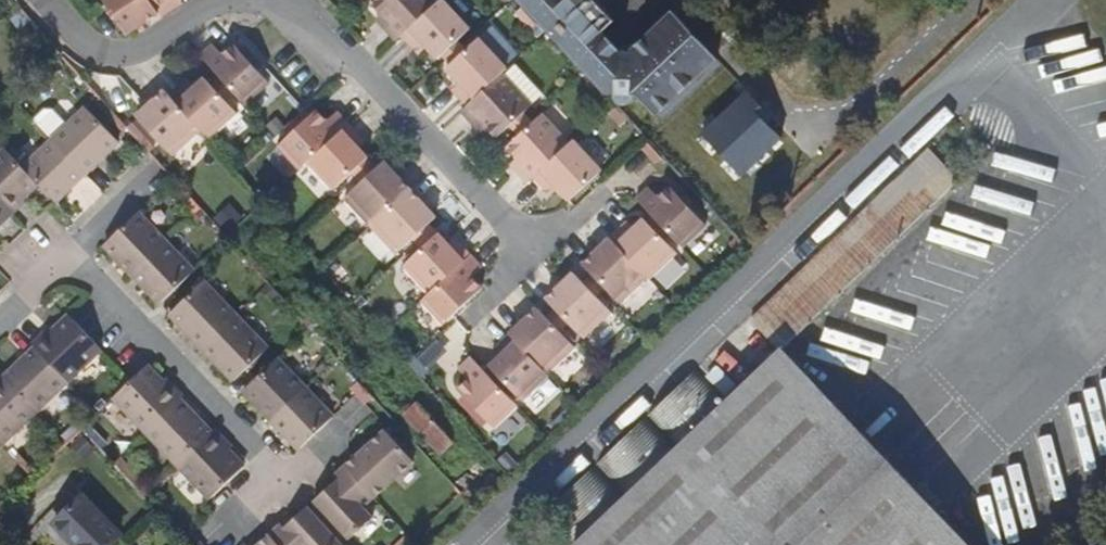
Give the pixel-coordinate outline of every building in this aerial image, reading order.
[(133,35),(165,11),(157,0),(107,0),(133,35)] [(165,11),(168,14),(182,4),(179,0),(157,0),(165,11)] [(391,17),(384,23),(395,35),(402,29),(434,0),(375,0),(391,17)] [(449,0),(434,0),(402,29),(415,43),(422,37),(427,43),(437,53),(440,50),(455,37),(470,23),(449,0)] [(607,95),(613,95),(616,101),(618,103),(621,104),(625,105),(629,104),(632,102),(634,99),(637,92),(657,114),(720,57),(676,9),(633,47),(621,47),(579,0),(520,0),(607,95)] [(506,65),(479,34),(464,47),(450,60),(445,64),(456,76),(460,81),(453,88),(465,101),(501,69),(506,65)] [(427,43),(422,37),(415,43),(420,49),(427,43)] [(455,37),(440,50),(450,60),(464,47),(455,37)] [(241,47),(236,41),(224,51),(214,40),(201,52),(221,74),(234,88),(248,103),(272,81),(260,68),(241,47)] [(241,47),(260,68),(266,62),(257,52),(247,42),(241,47)] [(515,65),(505,74),(530,103),(541,94),(515,65)] [(505,74),(501,69),(465,101),(459,106),(471,120),(478,114),(495,134),(509,122),(521,111),(530,103),(505,74)] [(221,74),(213,82),(226,96),(234,88),(221,74)] [(185,83),(173,94),(203,127),(211,135),(239,110),(226,96),(213,82),(207,76),(200,82),(191,90),(185,83)] [(460,81),(456,76),(448,82),(453,88),(460,81)] [(621,127),(628,121),(591,80),(586,84),(601,100),(599,102),(621,127)] [(23,82),(12,93),(22,103),(33,92),(23,82)] [(203,127),(173,94),(167,88),(156,98),(138,114),(175,153),(203,127)] [(0,106),(0,121),(5,126),(16,114),(4,102),(0,106)] [(85,173),(120,140),(89,107),(68,125),(53,139),(85,173)] [(68,125),(53,110),(46,108),(34,120),(53,139),(68,125)] [(293,132),(313,114),(307,108),(288,126),(293,132)] [(309,161),(351,124),(341,112),(331,122),(323,113),(319,109),(313,114),(293,132),(280,144),(302,168),(309,161)] [(530,122),(521,111),(509,122),(518,132),(530,122)] [(567,142),(541,112),(530,122),(518,132),(506,143),(516,153),(521,159),(512,166),(524,180),(530,174),(567,142)] [(354,169),(368,156),(362,149),(355,141),(362,136),(351,124),(309,161),(333,188),(354,169)] [(599,169),(572,137),(567,142),(530,174),(543,189),(551,181),(557,186),(567,198),(599,169)] [(54,201),(85,173),(53,139),(23,168),(37,183),(54,201)] [(662,158),(648,143),(642,148),(656,163),(662,158)] [(5,149),(0,153),(0,203),(7,211),(37,183),(23,168),(5,149)] [(783,347),(956,181),(925,150),(749,319),(779,351),(783,347)] [(512,166),(521,159),(516,153),(507,161),(512,166)] [(368,156),(354,169),(364,180),(378,167),(368,156)] [(371,224),(411,188),(386,160),(378,167),(364,180),(346,196),(371,224)] [(547,194),(557,186),(551,181),(543,189),(547,194)] [(637,196),(633,199),(651,218),(664,231),(680,248),(704,225),(666,186),(654,198),(645,187),(637,196)] [(430,223),(436,217),(411,188),(371,224),(397,252),(416,235),(430,223)] [(278,195),(270,202),(280,213),(288,205),(278,195)] [(204,211),(206,209),(198,201),(189,209),(196,218),(204,211)] [(232,203),(218,217),(230,229),(244,215),(232,203)] [(204,211),(196,218),(200,222),(207,215),(204,211)] [(169,243),(140,213),(107,245),(135,275),(169,243)] [(664,231),(651,218),(645,223),(658,237),(664,231)] [(645,223),(641,219),(632,228),(625,234),(619,227),(613,232),(607,238),(645,277),(647,280),(674,254),(658,237),(645,223)] [(625,234),(632,228),(625,221),(619,227),(625,234)] [(430,223),(416,235),(425,246),(439,234),(430,223)] [(220,225),(217,228),(229,241),(232,238),(220,225)] [(429,294),(472,255),(461,242),(453,249),(445,240),(439,234),(425,246),(404,265),(429,294)] [(645,277),(607,238),(597,248),(591,254),(586,258),(581,263),(590,272),(603,286),(618,302),(645,277)] [(163,304),(196,273),(169,243),(135,275),(163,304)] [(591,254),(597,248),(592,244),(586,249),(591,254)] [(464,304),(482,288),(472,276),(482,266),(472,255),(429,294),(421,300),(442,324),(464,304)] [(580,282),(571,272),(561,281),(554,288),(550,292),(544,298),(553,308),(567,321),(581,337),(609,312),(594,296),(580,282)] [(603,286),(590,272),(580,282),(594,296),(603,286)] [(550,284),(554,288),(561,281),(557,278),(550,284)] [(204,348),(238,316),(205,282),(172,314),(204,348)] [(263,291),(273,301),(281,293),(272,283),(263,291)] [(515,326),(507,333),(545,373),(572,347),(557,331),(544,317),(534,307),(526,315),(519,323),(515,326)] [(567,321),(553,308),(544,317),(557,331),(567,321)] [(519,323),(526,315),(522,311),(515,318),(519,323)] [(269,350),(238,316),(204,348),(235,381),(269,350)] [(67,382),(100,351),(69,318),(36,349),(67,382)] [(320,336),(313,328),(304,336),(311,344),(320,336)] [(520,400),(547,375),(545,373),(507,333),(501,339),(496,344),(504,352),(498,357),(488,367),(492,371),(505,384),(520,400)] [(504,352),(496,344),(491,349),(498,357),(504,352)] [(783,347),(779,351),(727,400),(577,544),(576,544),(971,544),(783,347)] [(34,413),(67,382),(36,349),(3,380),(34,413)] [(487,376),(468,356),(463,361),(455,368),(466,379),(454,390),(492,428),(515,406),(500,389),(487,376)] [(274,422),(308,389),(279,359),(246,391),(274,422)] [(146,431),(180,398),(149,365),(115,398),(146,431)] [(577,544),(727,400),(723,395),(731,387),(715,371),(706,378),(697,369),(547,513),(577,544)] [(505,384),(492,371),(487,376),(500,389),(505,384)] [(3,380),(0,382),(0,444),(1,444),(34,413),(3,380)] [(366,388),(359,395),(369,405),(376,398),(366,388)] [(334,418),(308,389),(274,422),(300,449),(334,418)] [(334,413),(347,429),(370,413),(357,396),(334,413)] [(212,432),(180,398),(146,431),(178,464),(212,432)] [(451,439),(418,401),(404,413),(438,451),(451,439)] [(79,461),(96,451),(79,424),(62,434),(79,461)] [(372,497),(412,460),(383,430),(353,457),(348,462),(343,467),(372,497)] [(245,466),(212,432),(178,464),(210,498),(225,485),(245,466)] [(21,455),(16,460),(32,477),(37,472),(21,455)] [(120,456),(115,460),(146,494),(151,489),(120,456)] [(373,516),(363,506),(372,497),(343,467),(323,486),(310,499),(349,539),(373,516)] [(87,493),(56,523),(78,544),(108,544),(124,530),(87,493)] [(303,503),(284,521),(270,535),(279,544),(343,544),(303,503)] [(270,535),(259,544),(279,544),(270,535)] [(398,544),(399,544),(405,544),(411,539),(407,535),(398,544)]
